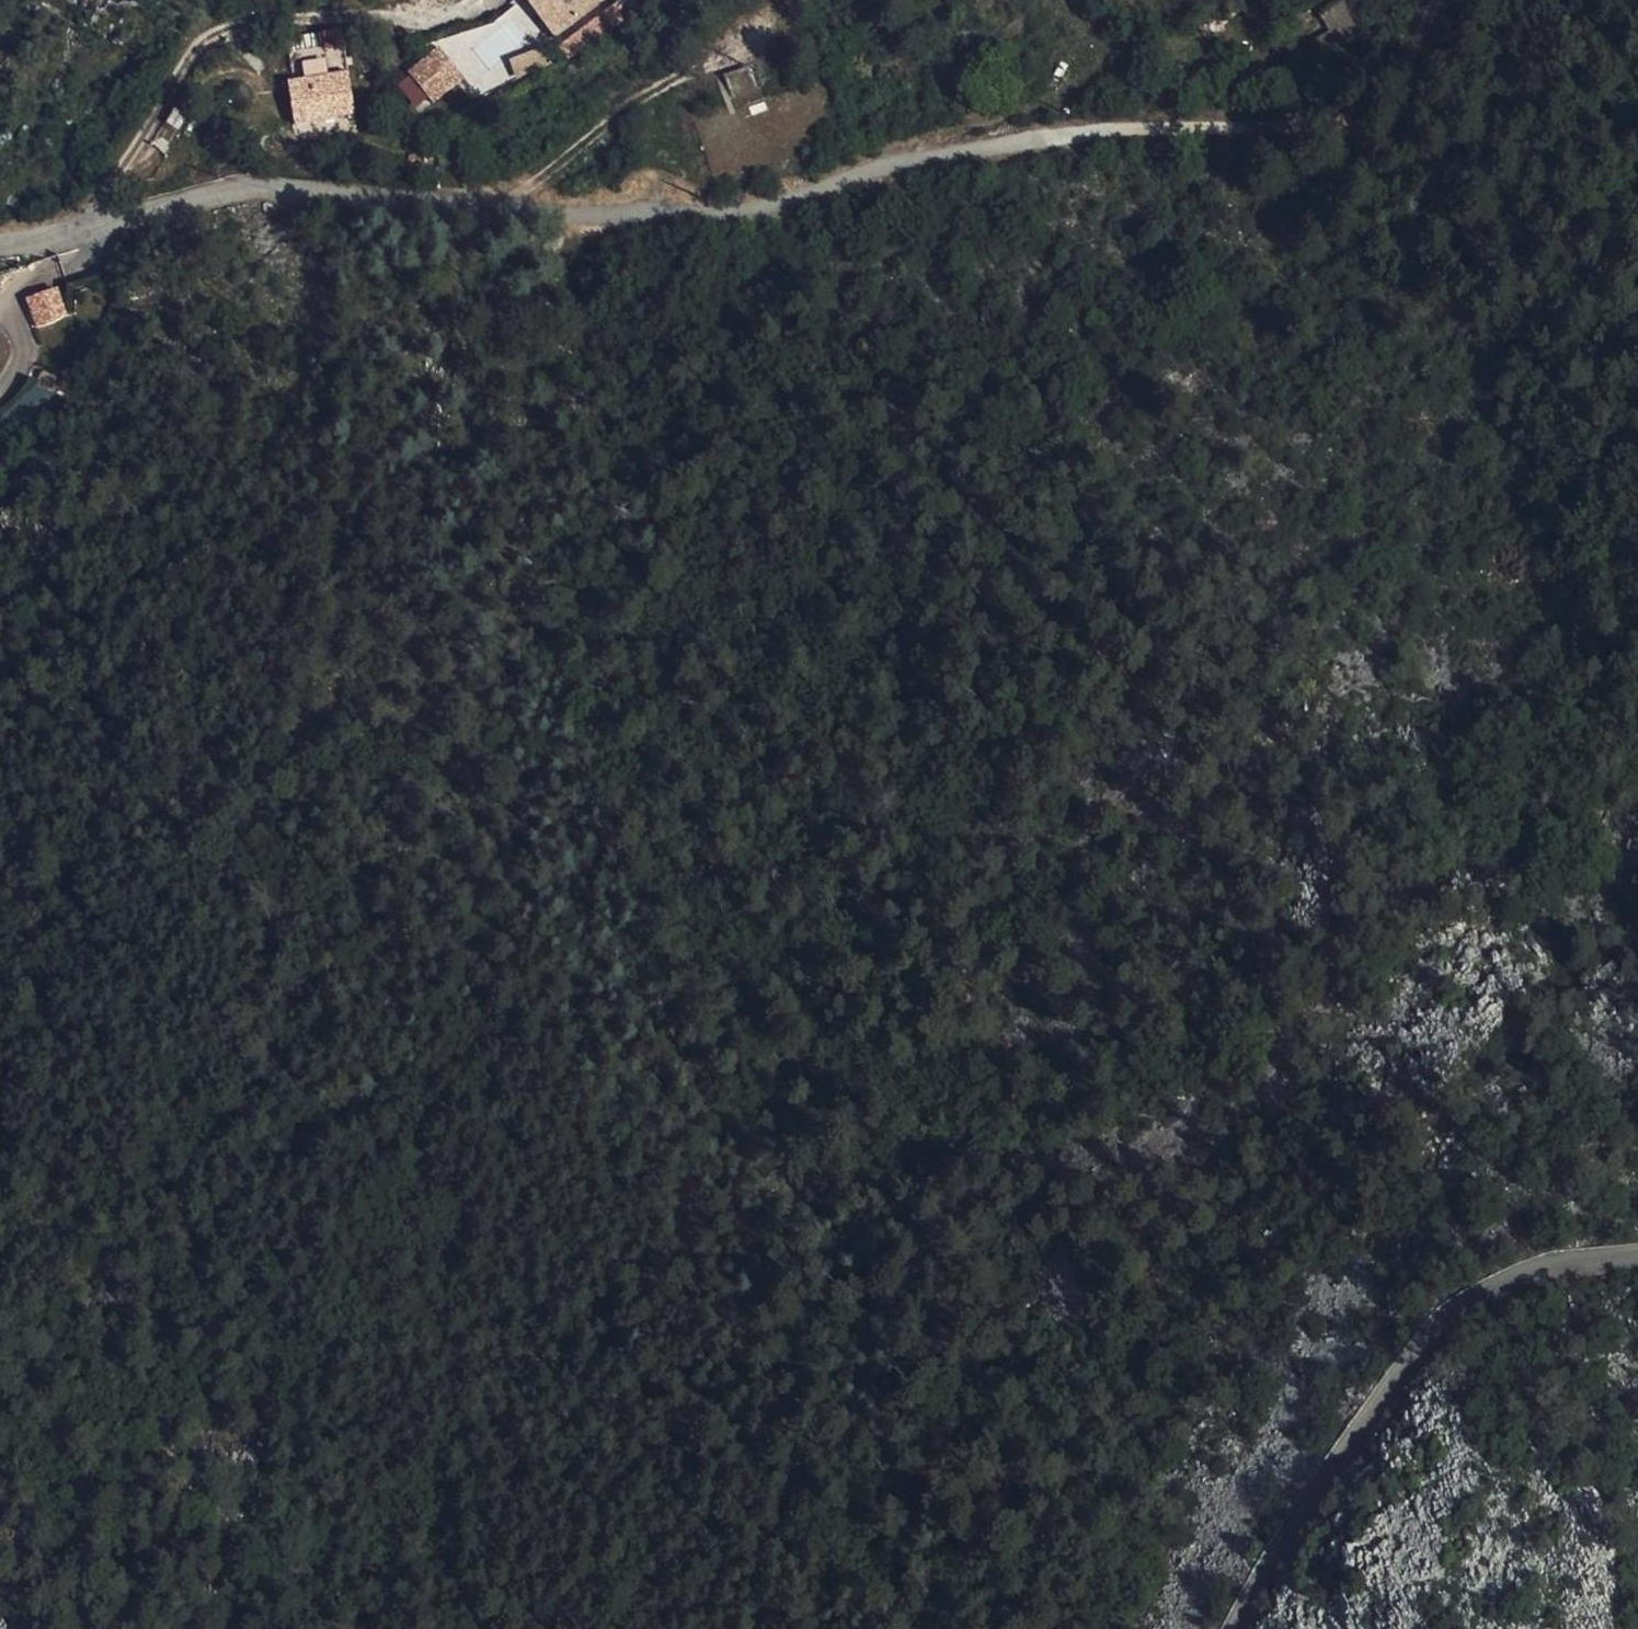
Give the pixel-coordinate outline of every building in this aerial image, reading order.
[(545,29),(592,1),(592,0),(529,0),(545,29)] [(570,56),(611,30),(597,9),(557,35),(570,56)] [(1340,31),(1339,48),(1359,48),(1361,9),(1329,9),(1328,30),(1340,31)] [(1299,47),(1327,48),(1328,30),(1300,29),(1299,47)] [(1328,30),(1327,48),(1339,48),(1340,31),(1328,30)] [(465,77),(437,43),(407,69),(409,71),(431,95),(435,99),(465,77)] [(294,76),(305,74),(303,58),(328,54),(331,69),(350,66),(347,45),(291,54),(294,76)] [(547,46),(512,56),(517,74),(552,64),(547,46)] [(409,71),(396,84),(417,106),(431,95),(409,71)] [(336,72),(275,81),(282,121),(342,112),(336,72)] [(65,281),(39,288),(46,314),(64,309),(61,298),(70,296),(65,281)]
